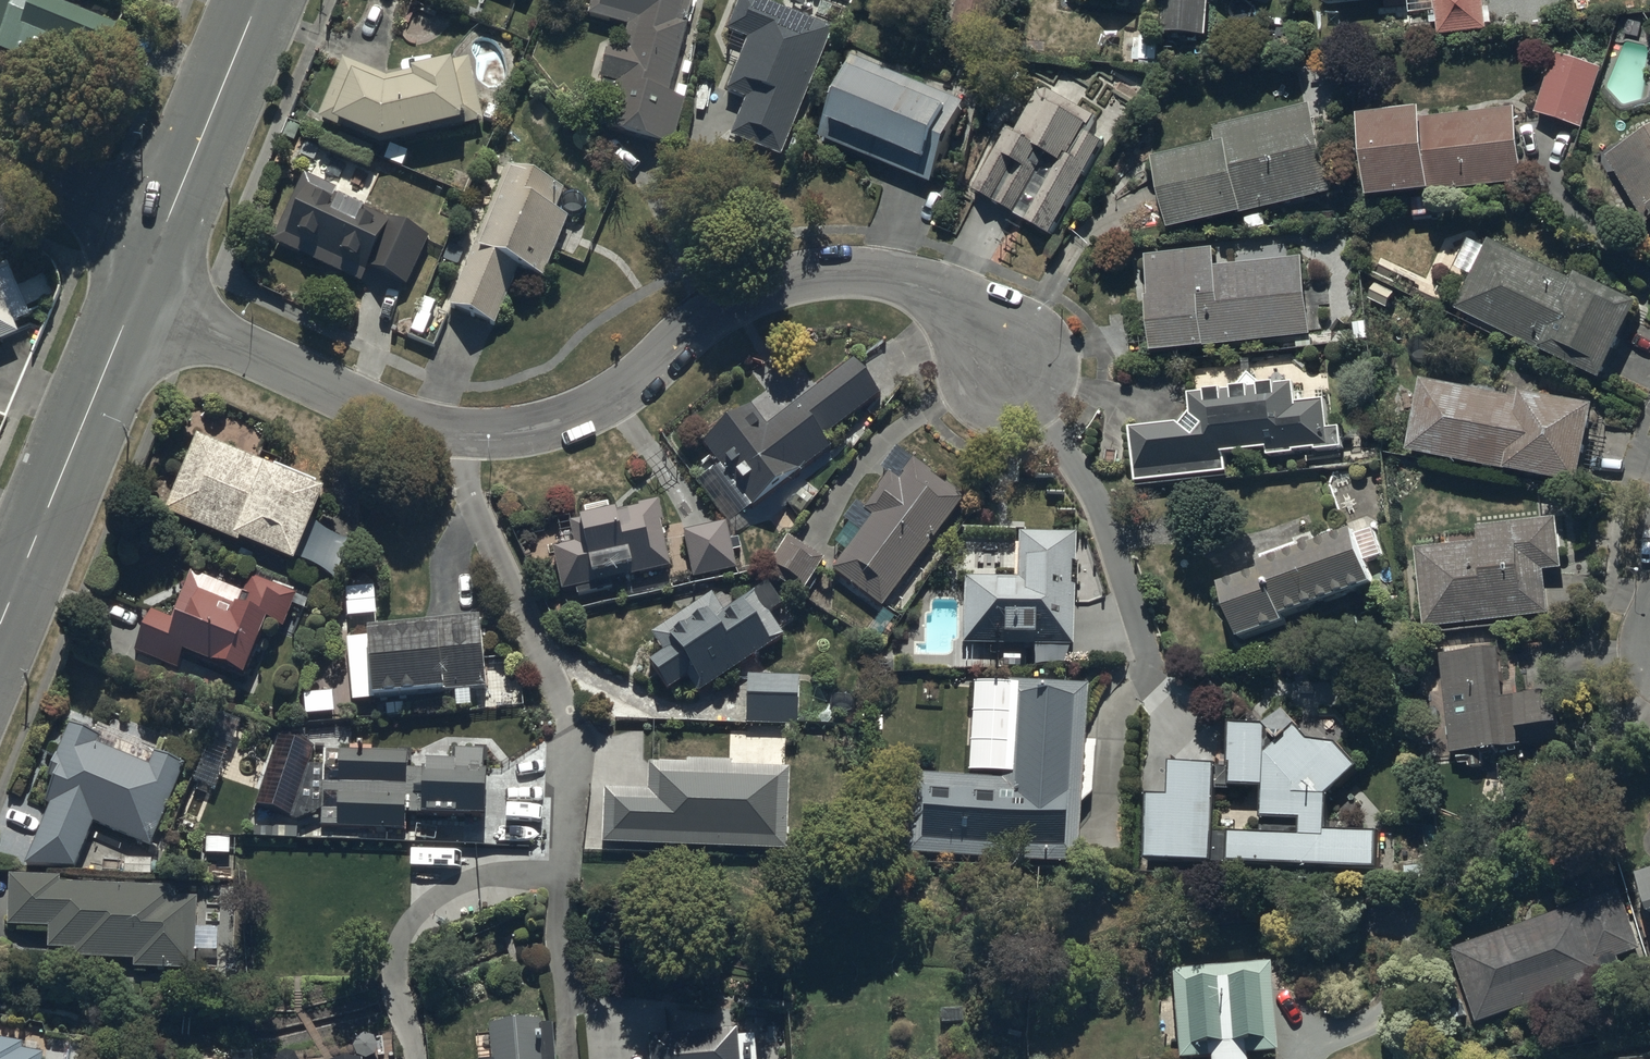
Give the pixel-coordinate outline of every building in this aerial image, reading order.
[(42,64),(38,73),(89,94),(119,22),(66,0),(0,0),(0,46),(42,64)] [(590,22),(628,32),(623,55),(611,52),(590,134),(672,155),(685,105),(670,101),(695,5),(686,3),(687,0),(596,0),(590,22)] [(744,0),(740,0),(726,36),(748,45),(726,99),(747,107),(732,144),(781,165),(834,37),(744,0)] [(1168,39),(1207,42),(1210,0),(1171,0),(1168,39)] [(1439,39),(1488,34),(1485,0),(1435,0),(1439,39)] [(1603,75),(1555,59),(1536,117),(1583,133),(1603,75)] [(968,109),(855,62),(823,141),(936,187),(968,109)] [(386,83),(343,65),(317,124),(382,152),(483,129),(469,65),(386,83)] [(1096,120),(1046,93),(1020,140),(1008,133),(971,203),(992,214),(994,211),(1051,242),(1104,144),(1088,135),(1096,120)] [(1218,154),(1156,169),(1172,239),(1245,222),(1244,220),(1332,199),(1312,113),(1214,136),(1218,154)] [(1424,122),(1363,127),(1371,210),(1435,203),(1434,200),(1524,191),(1517,118),(1424,127),(1424,122)] [(1606,162),(1646,234),(1649,232),(1649,137),(1606,162)] [(565,195),(505,172),(449,314),(496,333),(518,277),(544,287),(569,223),(556,217),(565,195)] [(338,195),(304,179),(273,249),(365,290),(372,275),(409,291),(430,242),(336,201),(338,195)] [(1638,315),(1491,243),(1454,319),(1602,390),(1638,315)] [(1216,257),(1148,264),(1157,360),(1312,345),(1304,265),(1218,273),(1216,257)] [(21,343),(16,332),(30,326),(10,279),(0,283),(0,352),(21,343)] [(756,413),(707,451),(756,514),(834,453),(827,445),(881,402),(854,367),(770,432),(756,413)] [(1192,403),(1193,420),(1184,431),(1132,436),(1137,487),(1227,478),(1225,459),(1268,454),(1269,463),(1344,455),(1342,435),(1327,436),(1324,404),(1297,407),(1296,392),(1269,395),(1249,378),(1232,399),(1192,403)] [(1595,416),(1422,384),(1407,462),(1581,494),(1595,416)] [(318,492),(196,442),(164,519),(237,548),(235,553),(298,578),(327,505),(315,500),(318,492)] [(882,613),(964,505),(898,453),(881,475),(889,481),(865,512),(855,504),(839,524),(849,532),(835,550),(846,558),(832,576),(882,613)] [(576,551),(555,554),(562,596),(594,590),(594,588),(668,575),(661,530),(665,529),(661,506),(640,510),(641,518),(572,530),(576,551)] [(1558,525),(1479,533),(1480,549),(1417,556),(1425,635),(1550,622),(1545,576),(1563,574),(1558,525)] [(726,529),(685,539),(696,585),(738,575),(726,529)] [(1017,585),(963,583),(961,648),(1073,652),(1077,541),(1019,539),(1017,585)] [(1263,586),(1223,601),(1242,651),(1377,599),(1355,541),(1259,578),(1263,586)] [(824,565),(788,542),(766,576),(802,599),(824,565)] [(243,599),(191,577),(170,626),(153,619),(137,656),(180,675),(185,663),(246,689),(270,632),(282,637),(296,602),(250,583),(243,599)] [(712,603),(653,641),(666,661),(651,671),(668,697),(689,684),(701,701),(784,646),(768,622),(782,612),(769,592),(724,622),(712,603)] [(447,702),(446,696),(488,692),(481,622),(371,632),(377,708),(447,702)] [(1500,658),(1442,663),(1452,761),(1524,755),(1523,744),(1564,741),(1560,702),(1504,707),(1500,658)] [(801,683),(748,681),(746,725),(800,727),(801,683)] [(1088,694),(1005,688),(1000,787),(913,781),(908,858),(1076,870),(1088,694)] [(1233,734),(1232,797),(1264,797),(1263,843),(1232,843),(1231,870),(1379,874),(1379,841),(1328,839),(1327,807),(1358,774),(1336,753),(1307,748),(1293,735),(1297,731),(1281,714),(1264,731),(1266,734),(1233,734)] [(24,874),(77,873),(95,830),(150,852),(183,772),(153,760),(149,772),(97,751),(101,742),(72,730),(50,785),(57,788),(47,812),(50,814),(41,835),(24,874)] [(301,739),(278,744),(256,815),(276,824),(321,826),(321,836),(410,838),(411,828),(486,829),(488,781),(481,781),(482,758),(456,757),(456,774),(408,773),(408,761),(326,759),(321,758),(301,739)] [(688,771),(649,771),(648,797),(607,795),(605,851),(790,858),(790,775),(733,775),(733,768),(688,767),(688,771)] [(1172,805),(1151,804),(1148,869),(1215,871),(1217,772),(1173,771),(1172,805)] [(1633,870),(1645,911),(1649,909),(1649,865),(1633,870)] [(58,883),(9,883),(9,932),(49,932),(49,954),(74,954),(74,964),(134,964),(134,974),(197,974),(197,905),(172,905),(172,894),(58,894),(58,883)] [(1615,887),(1450,943),(1476,1021),(1620,972),(1614,953),(1635,946),(1615,887)] [(1178,1054),(1206,1052),(1207,1058),(1247,1058),(1247,1050),(1277,1048),(1271,960),(1171,968),(1178,1054)] [(554,1031),(492,1032),(492,1058),(554,1058),(554,1031)] [(651,1048),(651,1058),(740,1058),(739,1043),(651,1048)] [(0,1046),(0,1058),(36,1058),(21,1057),(23,1049),(0,1046)]
